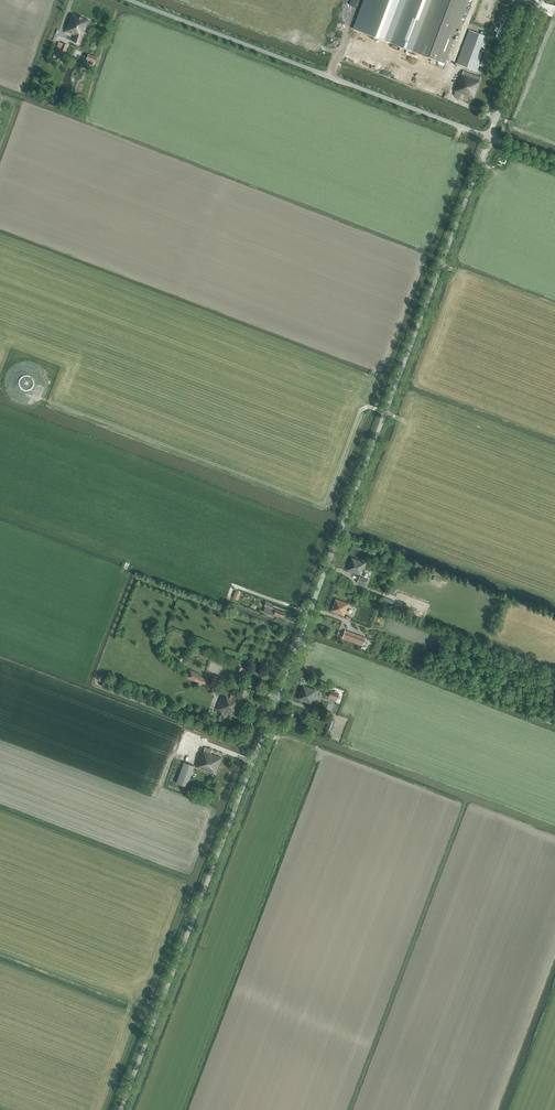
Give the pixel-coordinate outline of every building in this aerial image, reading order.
[(354,29),(413,51),(432,0),(365,0),(354,29)] [(413,51),(445,63),(444,62),(468,0),(432,0),(413,51)] [(73,41),(80,44),(89,20),(72,13),(66,30),(70,32),(70,33),(75,35),(73,41)] [(489,38),(469,30),(457,64),(477,71),(489,38)] [(59,42),(54,56),(58,57),(63,59),(68,45),(63,43),(63,44),(59,42)] [(88,54),(87,59),(88,60),(87,63),(94,65),(97,57),(88,54)] [(463,71),(460,79),(459,78),(455,91),(474,98),(480,81),(481,78),(463,71)] [(14,366),(11,369),(8,373),(6,377),(6,382),(6,387),(8,392),(10,396),(14,400),(18,403),(23,405),(28,405),(33,405),(37,403),(42,400),(45,397),(48,392),(49,389),(50,384),(50,380),(49,376),(47,372),(45,369),(42,366),(38,363),(34,362),(30,361),(26,361),(22,362),(18,363),(14,366)] [(352,558),(347,570),(361,575),(365,563),(352,558)] [(440,584),(443,578),(435,575),(432,580),(440,584)] [(360,577),(357,582),(366,586),(368,580),(360,577)] [(427,614),(431,604),(407,595),(405,600),(408,601),(406,606),(427,614)] [(382,596),(380,602),(392,607),(394,601),(382,596)] [(336,599),(331,611),(344,616),(349,604),(336,599)] [(269,608),(267,613),(274,616),(274,614),(283,618),(285,613),(276,609),(272,608),(271,609),(269,608)] [(345,630),(342,638),(363,646),(366,638),(345,630)] [(233,676),(240,679),(244,668),(237,665),(233,676)] [(202,684),(204,678),(197,675),(198,674),(190,671),(187,678),(202,684)] [(303,685),(298,698),(311,704),(317,691),(303,685)] [(247,691),(241,689),(239,697),(225,692),(223,696),(222,696),(217,709),(237,717),(247,691)] [(331,690),(328,697),(337,700),(339,693),(331,690)] [(336,721),(330,719),(326,729),(332,731),(336,721)] [(201,755),(200,759),(219,766),(222,758),(211,754),(212,750),(205,747),(202,755),(201,755)] [(216,774),(219,766),(200,759),(196,767),(216,774)] [(194,766),(184,762),(176,783),(187,787),(194,766)]
